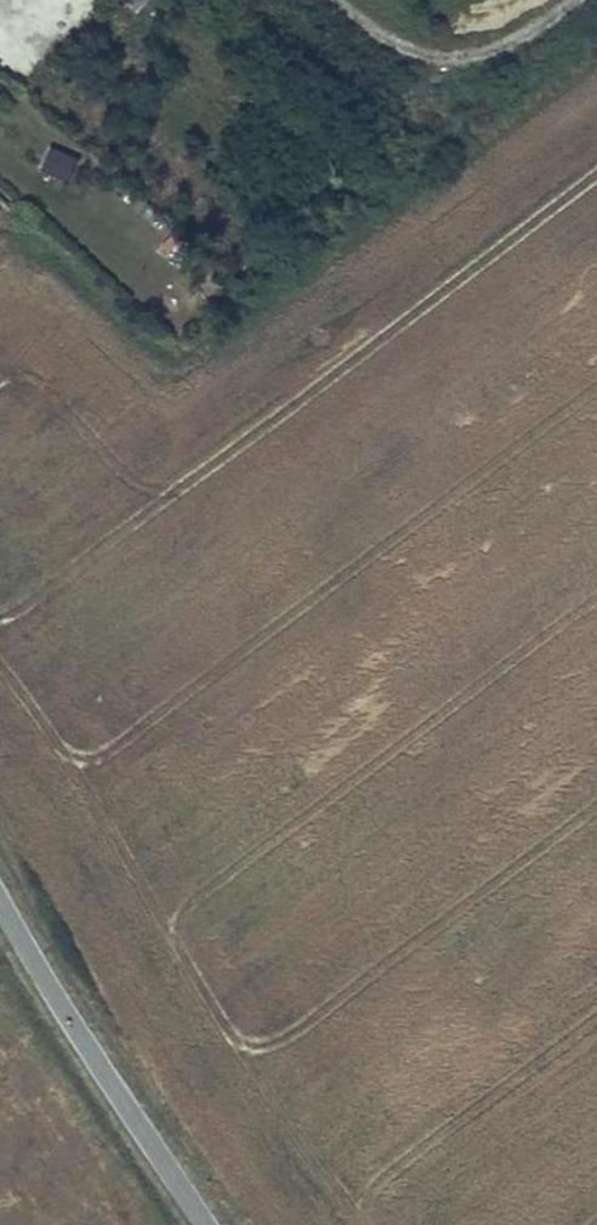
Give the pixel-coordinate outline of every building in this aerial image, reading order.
[(130,11),(141,0),(123,0),(130,11)] [(493,9),(522,0),(490,0),(493,9)] [(51,143),(39,169),(68,183),(80,157),(51,143)]
